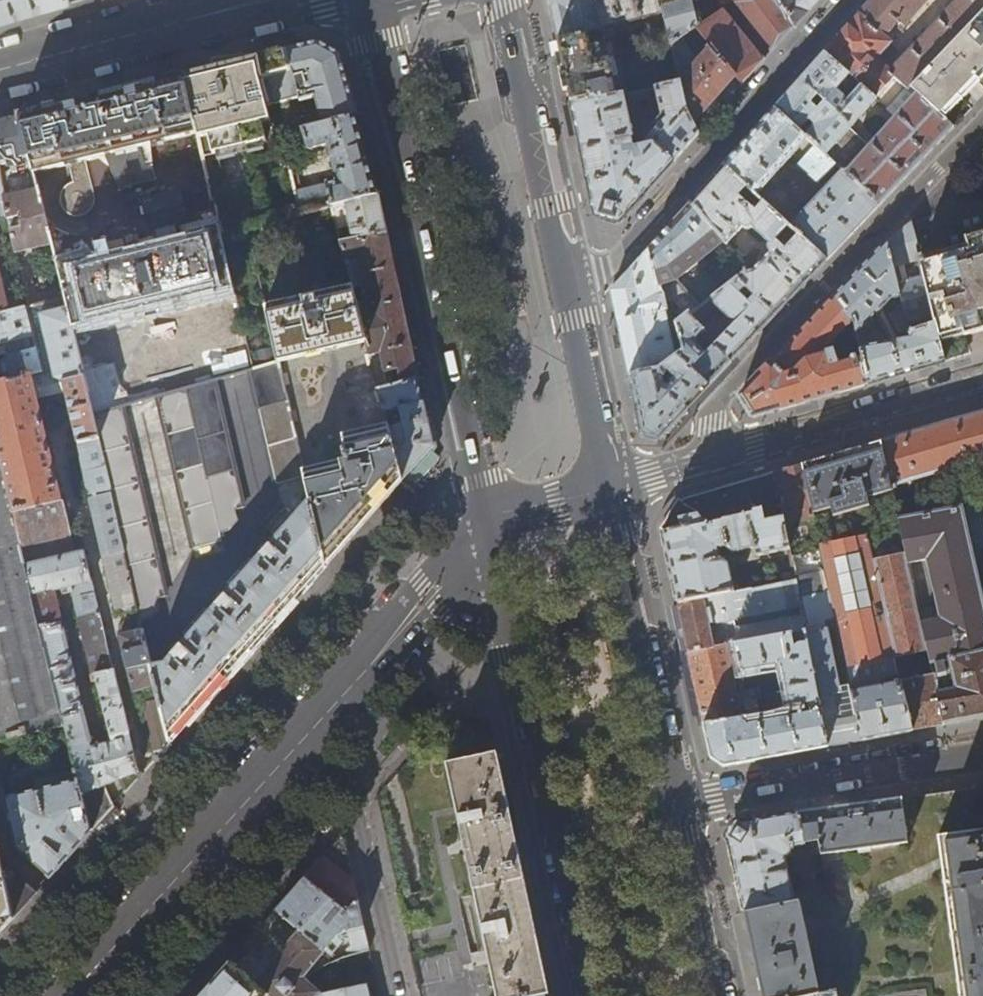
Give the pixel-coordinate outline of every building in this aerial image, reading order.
[(69,0),(0,0),(0,20),(28,12),(69,0)] [(663,13),(659,0),(549,0),(556,35),(557,39),(586,32),(587,33),(663,13)] [(663,13),(667,28),(671,45),(682,38),(697,28),(713,48),(742,85),(763,62),(722,10),(698,27),(692,0),(659,0),(663,13)] [(719,5),(735,2),(773,51),(795,26),(779,0),(717,0),(719,5)] [(818,0),(779,0),(795,26),(818,0)] [(824,53),(849,75),(861,86),(876,99),(895,77),(906,86),(907,86),(910,88),(982,11),(982,0),(958,0),(890,71),(880,62),(885,56),(886,56),(890,52),(886,49),(892,43),(885,37),(899,22),(905,27),(928,0),(871,0),(824,53)] [(910,88),(918,95),(919,96),(940,115),(982,70),(982,11),(910,88)] [(591,48),(587,33),(586,32),(557,39),(567,84),(571,102),(602,95),(603,97),(615,95),(603,44),(591,48)] [(682,38),(671,45),(681,83),(688,113),(694,126),(702,118),(709,110),(715,115),(742,85),(713,48),(697,65),(682,38)] [(340,55),(319,42),(288,50),(292,72),(261,81),(282,158),(282,159),(286,159),(310,156),(304,130),(357,115),(347,79),(340,55)] [(288,50),(254,58),(261,81),(292,72),(288,50)] [(849,130),(876,99),(861,86),(849,75),(824,53),(800,79),(774,109),(807,139),(814,146),(833,164),(840,170),(879,206),(909,175),(934,148),(954,127),(940,115),(919,96),(897,119),(869,149),(849,130)] [(254,165),(282,158),(261,81),(254,58),(218,67),(184,75),(197,133),(202,152),(218,225),(221,235),(270,223),(254,165)] [(99,96),(18,116),(32,173),(110,154),(110,156),(105,158),(119,192),(124,189),(131,186),(134,185),(143,182),(148,181),(154,181),(151,166),(144,167),(139,147),(197,133),(184,75),(99,96)] [(886,109),(906,86),(895,77),(876,99),(886,109)] [(615,95),(603,97),(602,95),(571,102),(580,143),(595,216),(599,217),(619,223),(698,135),(694,126),(688,113),(681,83),(615,95)] [(897,119),(919,96),(918,95),(910,88),(907,86),(906,86),(886,109),(897,119)] [(807,139),(774,109),(744,142),(724,165),(747,187),(757,196),(807,139)] [(367,153),(357,115),(304,130),(310,156),(311,157),(320,154),(319,148),(328,145),(338,182),(327,185),(328,187),(296,192),(302,214),(333,207),(379,195),(367,153)] [(7,163),(9,166),(10,167),(11,167),(13,173),(17,172),(20,183),(23,186),(35,184),(32,173),(18,116),(0,120),(0,165),(7,163)] [(833,164),(814,146),(798,165),(817,182),(833,164)] [(299,161),(287,164),(294,187),(305,184),(299,161)] [(747,187),(724,165),(702,189),(689,204),(726,243),(741,227),(744,228),(746,228),(748,227),(750,225),(768,242),(767,244),(766,246),(767,249),(769,251),(752,270),(744,271),(745,273),(737,278),(775,315),(801,288),(826,262),(797,234),(785,249),(775,240),(788,226),(763,202),(754,211),(738,197),(747,187)] [(853,233),(879,206),(840,170),(789,226),(797,234),(826,262),(853,233)] [(4,196),(7,212),(16,252),(49,244),(36,188),(4,196)] [(939,234),(916,239),(918,249),(915,250),(935,324),(939,337),(961,331),(962,335),(982,330),(982,310),(956,318),(951,302),(973,296),(965,265),(975,263),(972,252),(982,249),(982,254),(982,190),(947,200),(934,216),(939,234)] [(381,205),(379,195),(333,207),(338,228),(351,225),(355,240),(387,234),(381,205)] [(726,243),(689,204),(669,227),(649,249),(659,285),(666,283),(677,281),(694,265),(699,270),(707,263),(702,258),(713,249),(722,259),(732,250),(726,243)] [(893,235),(887,241),(909,333),(935,324),(915,250),(918,249),(916,239),(913,221),(910,218),(893,235)] [(87,258),(55,266),(62,298),(65,310),(70,329),(233,289),(221,235),(218,225),(189,233),(192,243),(149,254),(147,247),(131,250),(133,258),(89,269),(87,258)] [(402,302),(387,234),(355,240),(348,242),(342,243),(353,286),(356,297),(361,295),(358,282),(364,281),(369,302),(358,305),(367,340),(379,388),(389,386),(388,385),(385,371),(398,368),(401,382),(402,383),(419,379),(402,302)] [(851,279),(834,297),(853,323),(861,359),(867,384),(904,373),(945,361),(939,337),(935,324),(909,333),(887,241),(866,264),(851,279)] [(670,297),(666,283),(659,285),(649,249),(631,270),(611,291),(616,315),(629,376),(659,369),(679,355),(670,315),(666,316),(664,309),(666,309),(663,300),(670,297)] [(28,307),(62,298),(55,266),(53,258),(20,266),(28,306),(28,307)] [(15,340),(16,347),(8,349),(6,353),(12,379),(38,372),(41,371),(27,308),(28,307),(28,306),(8,310),(0,277),(0,344),(15,340)] [(701,307),(687,317),(678,324),(684,352),(679,355),(709,385),(750,341),(775,315),(737,278),(701,307)] [(358,305),(356,297),(353,286),(267,307),(279,361),(367,340),(358,305)] [(685,289),(670,297),(687,317),(701,307),(685,289)] [(825,351),(853,323),(834,297),(813,319),(763,371),(740,395),(753,417),(783,408),(839,392),(867,384),(861,359),(829,367),(825,351)] [(64,727),(77,781),(90,833),(114,806),(104,786),(118,780),(122,790),(125,793),(134,783),(139,777),(86,553),(74,556),(63,507),(64,506),(63,503),(61,503),(35,399),(65,391),(90,497),(89,497),(115,615),(138,609),(91,415),(70,329),(65,310),(39,316),(54,379),(38,372),(12,379),(0,382),(0,459),(64,727)] [(709,385),(679,355),(659,369),(629,376),(636,406),(642,435),(652,438),(657,440),(698,396),(709,385)] [(305,470),(280,361),(251,369),(248,370),(276,486),(306,476),(305,470)] [(426,414),(419,379),(402,383),(401,382),(388,385),(389,386),(379,388),(385,414),(401,409),(404,425),(389,429),(402,481),(404,479),(423,458),(433,446),(426,414)] [(157,396),(194,549),(223,542),(221,535),(232,532),(237,521),(235,510),(242,508),(211,381),(157,396)] [(91,415),(138,609),(141,622),(153,620),(161,610),(158,599),(166,597),(120,406),(91,415)] [(982,459),(982,412),(917,432),(881,442),(901,534),(905,554),(927,652),(932,676),(943,725),(975,719),(982,717),(982,604),(969,542),(982,539),(982,504),(907,518),(899,484),(982,459)] [(346,460),(305,470),(306,476),(311,500),(327,566),(377,510),(402,481),(389,429),(388,426),(343,436),(346,449),(342,450),(344,457),(345,457),(346,460)] [(820,460),(801,465),(818,545),(867,534),(868,540),(901,534),(881,442),(866,446),(820,460)] [(64,727),(0,459),(0,742),(64,727)] [(787,469),(774,473),(789,551),(790,557),(820,550),(818,545),(801,465),(787,469)] [(789,551),(774,473),(746,481),(691,497),(684,499),(681,506),(666,530),(663,530),(665,539),(678,604),(735,593),(730,565),(721,561),(719,551),(726,550),(726,552),(732,555),(754,551),(755,557),(757,558),(789,551)] [(305,591),(327,566),(311,500),(269,548),(264,543),(258,551),(263,555),(225,598),(220,594),(214,600),(219,605),(182,648),(176,643),(170,650),(175,655),(166,665),(152,669),(156,686),(160,700),(170,743),(208,700),(270,630),(305,591)] [(873,561),(868,540),(867,534),(818,545),(820,550),(834,619),(845,668),(887,660),(892,683),(881,685),(879,672),(862,675),(857,681),(858,689),(850,691),(856,718),(860,740),(884,736),(913,730),(901,682),(896,659),(873,561)] [(834,619),(820,550),(790,557),(794,573),(795,581),(796,581),(798,589),(817,585),(824,621),(825,620),(834,619)] [(905,554),(873,561),(896,659),(927,652),(905,554)] [(782,575),(783,584),(795,581),(794,573),(782,575)] [(798,589),(796,581),(795,581),(783,584),(735,593),(678,604),(684,635),(688,653),(728,646),(791,635),(795,635),(805,633),(807,633),(798,589)] [(824,621),(817,585),(798,589),(807,633),(805,633),(828,746),(840,744),(860,740),(856,718),(839,722),(833,695),(841,694),(825,620),(824,621)] [(133,692),(156,686),(152,669),(142,629),(119,634),(133,692)] [(688,653),(703,721),(704,726),(705,726),(711,754),(712,758),(720,763),(723,766),(769,757),(828,746),(805,633),(795,635),(797,647),(795,650),(791,635),(728,646),(688,653)] [(932,676),(901,682),(913,730),(927,728),(943,725),(932,676)] [(170,743),(160,700),(141,704),(154,760),(164,750),(170,743)] [(549,995),(546,982),(530,909),(517,849),(506,796),(497,753),(446,764),(497,995),(546,995),(549,995)] [(68,857),(90,833),(77,781),(5,797),(17,848),(51,877),(68,857)] [(798,813),(804,842),(817,840),(820,853),(908,841),(902,798),(798,813)] [(805,845),(805,844),(804,842),(798,813),(737,825),(734,829),(729,837),(737,875),(745,912),(795,902),(786,859),(789,856),(791,853),(792,848),(805,845)] [(265,924),(289,943),(299,931),(329,955),(342,941),(336,936),(344,926),(346,931),(350,930),(355,953),(369,950),(353,877),(343,835),(317,865),(290,895),(265,924)] [(956,855),(976,995),(982,995),(982,851),(956,855)] [(14,918),(1,861),(0,858),(0,934),(14,918)] [(37,893),(1,861),(14,918),(37,893)] [(745,912),(763,995),(813,995),(800,926),(795,902),(745,912)] [(329,955),(299,931),(289,943),(270,964),(246,944),(237,955),(230,963),(270,995),(315,995),(318,992),(305,979),(315,969),(325,962),(333,959),(329,955)] [(270,995),(230,963),(201,995),(270,995)] [(367,985),(320,994),(318,992),(315,995),(369,995),(367,985)]
